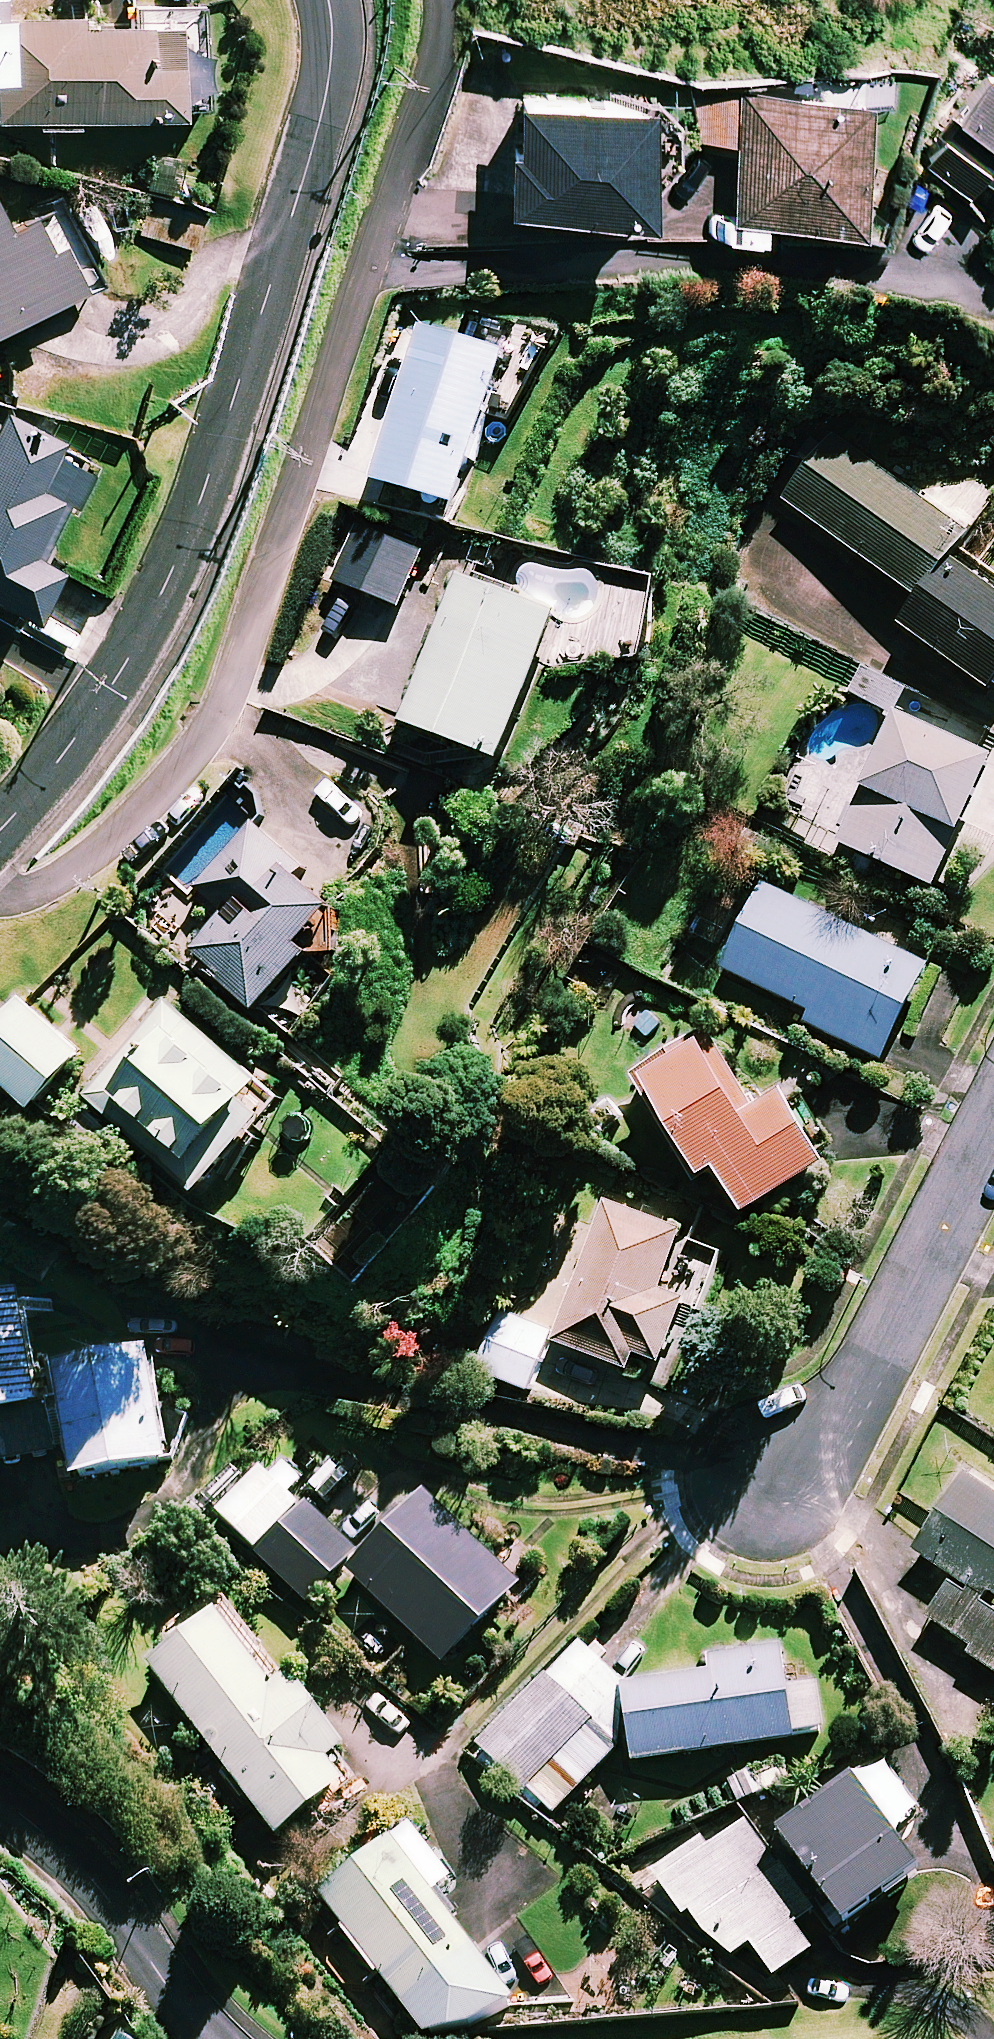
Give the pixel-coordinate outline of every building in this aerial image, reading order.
[(32,131),(32,142),(74,143),(75,128),(181,132),(181,113),(203,114),(206,16),(141,13),(140,33),(0,28),(0,130),(32,131)] [(924,165),(968,202),(986,180),(993,186),(993,82),(924,165)] [(874,108),(702,96),(698,148),(742,151),(736,227),(865,236),(874,108)] [(660,115),(523,105),(515,216),(652,226),(660,115)] [(208,223),(161,208),(150,241),(197,257),(208,223)] [(96,291),(58,215),(6,241),(0,228),(0,338),(96,291)] [(555,337),(474,312),(464,345),(423,332),(363,521),(456,550),(494,430),(523,439),(555,337)] [(9,421),(0,437),(0,612),(31,629),(58,581),(34,568),(90,465),(9,421)] [(838,444),(789,509),(927,612),(907,638),(993,703),(993,600),(957,572),(975,547),(838,444)] [(427,560),(361,535),(339,590),(405,616),(427,560)] [(567,627),(462,584),(401,733),(507,776),(567,627)] [(873,674),(857,704),(897,724),(912,694),(873,674)] [(906,727),(843,852),(939,900),(993,790),(993,771),(906,727)] [(341,941),(350,931),(300,887),(308,878),(251,828),(194,893),(234,929),(199,969),(265,1027),(318,968),(340,968),(341,941)] [(933,975),(767,895),(727,977),(814,1019),(809,1031),(888,1069),(933,975)] [(719,955),(740,914),(714,901),(694,942),(719,955)] [(25,1009),(0,1036),(0,1090),(36,1123),(87,1067),(25,1009)] [(289,1113),(172,1011),(88,1108),(206,1209),(289,1113)] [(760,1121),(712,1039),(638,1083),(705,1196),(727,1183),(753,1228),(834,1180),(789,1104),(760,1121)] [(35,1284),(58,1239),(0,1210),(0,1267),(35,1284)] [(665,1373),(685,1323),(702,1316),(725,1255),(611,1211),(558,1350),(637,1380),(643,1365),(665,1373)] [(558,1332),(503,1310),(477,1376),(532,1398),(558,1332)] [(56,1387),(50,1351),(32,1354),(25,1314),(0,1318),(0,1471),(69,1459),(76,1503),(172,1486),(152,1371),(56,1387)] [(360,1564),(269,1469),(217,1519),(308,1614),(360,1564)] [(971,1480),(917,1558),(956,1586),(928,1625),(993,1672),(993,1496),(971,1480)] [(476,1557),(425,1506),(350,1581),(445,1676),(524,1597),(480,1553),(476,1557)] [(276,1703),(220,1627),(153,1677),(280,1849),(347,1799),(330,1776),(345,1765),(291,1692),(276,1703)] [(549,1826),(621,1756),(628,1756),(631,1775),(826,1747),(818,1695),(788,1699),(781,1655),(711,1665),(714,1685),(623,1697),(580,1654),(478,1753),(549,1826)] [(923,1836),(883,1779),(782,1850),(865,1969),(939,1917),(896,1855),(923,1836)] [(815,1918),(729,1824),(657,1890),(733,1973),(749,1958),(779,1990),(812,1959),(793,1938),(815,1918)] [(415,1843),(326,1910),(422,2038),(466,2038),(519,2022),(436,1911),(455,1897),(415,1843)]
